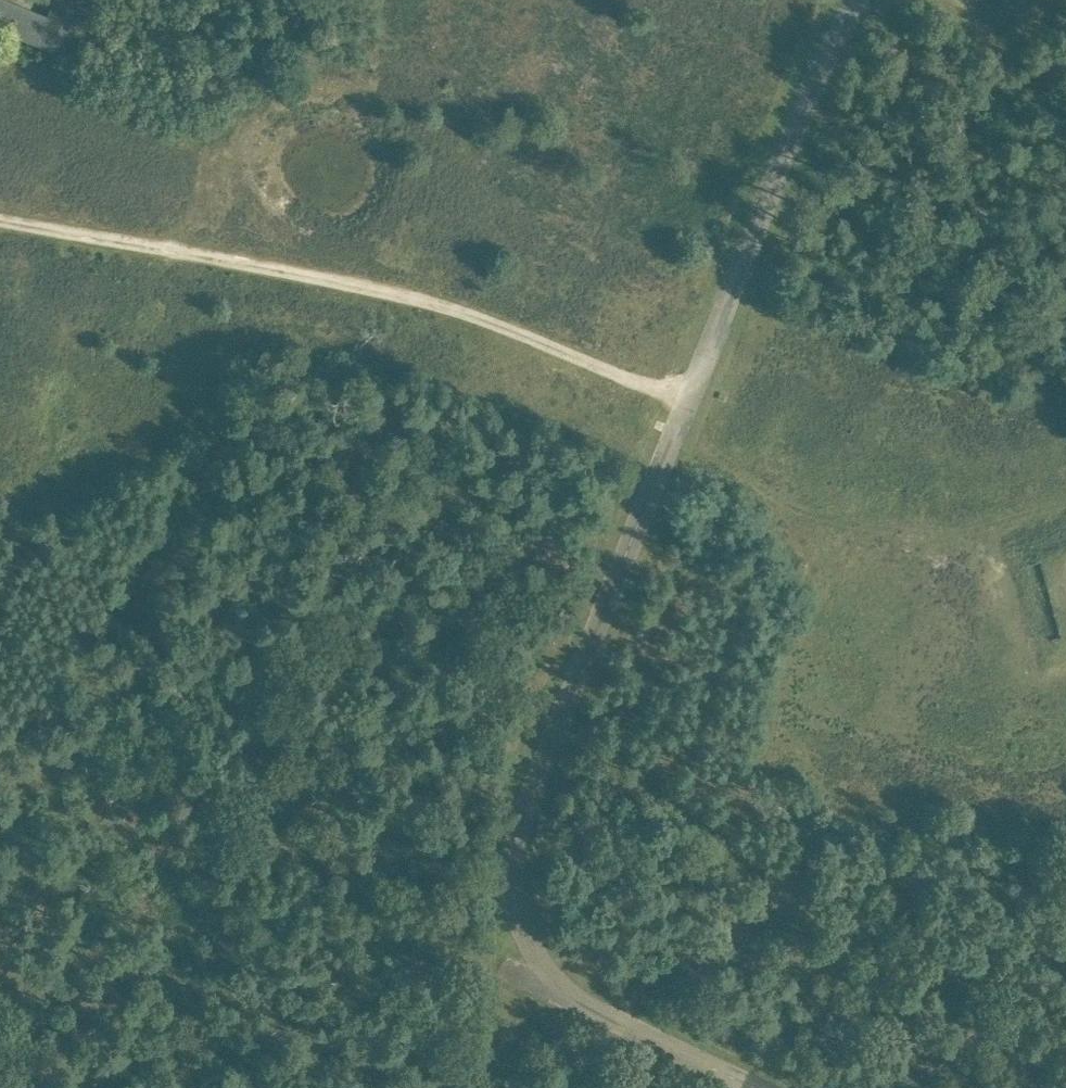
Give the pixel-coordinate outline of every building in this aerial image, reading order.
[(47,17),(6,0),(0,0),(0,28),(63,54),(86,0),(55,0),(47,17)]
